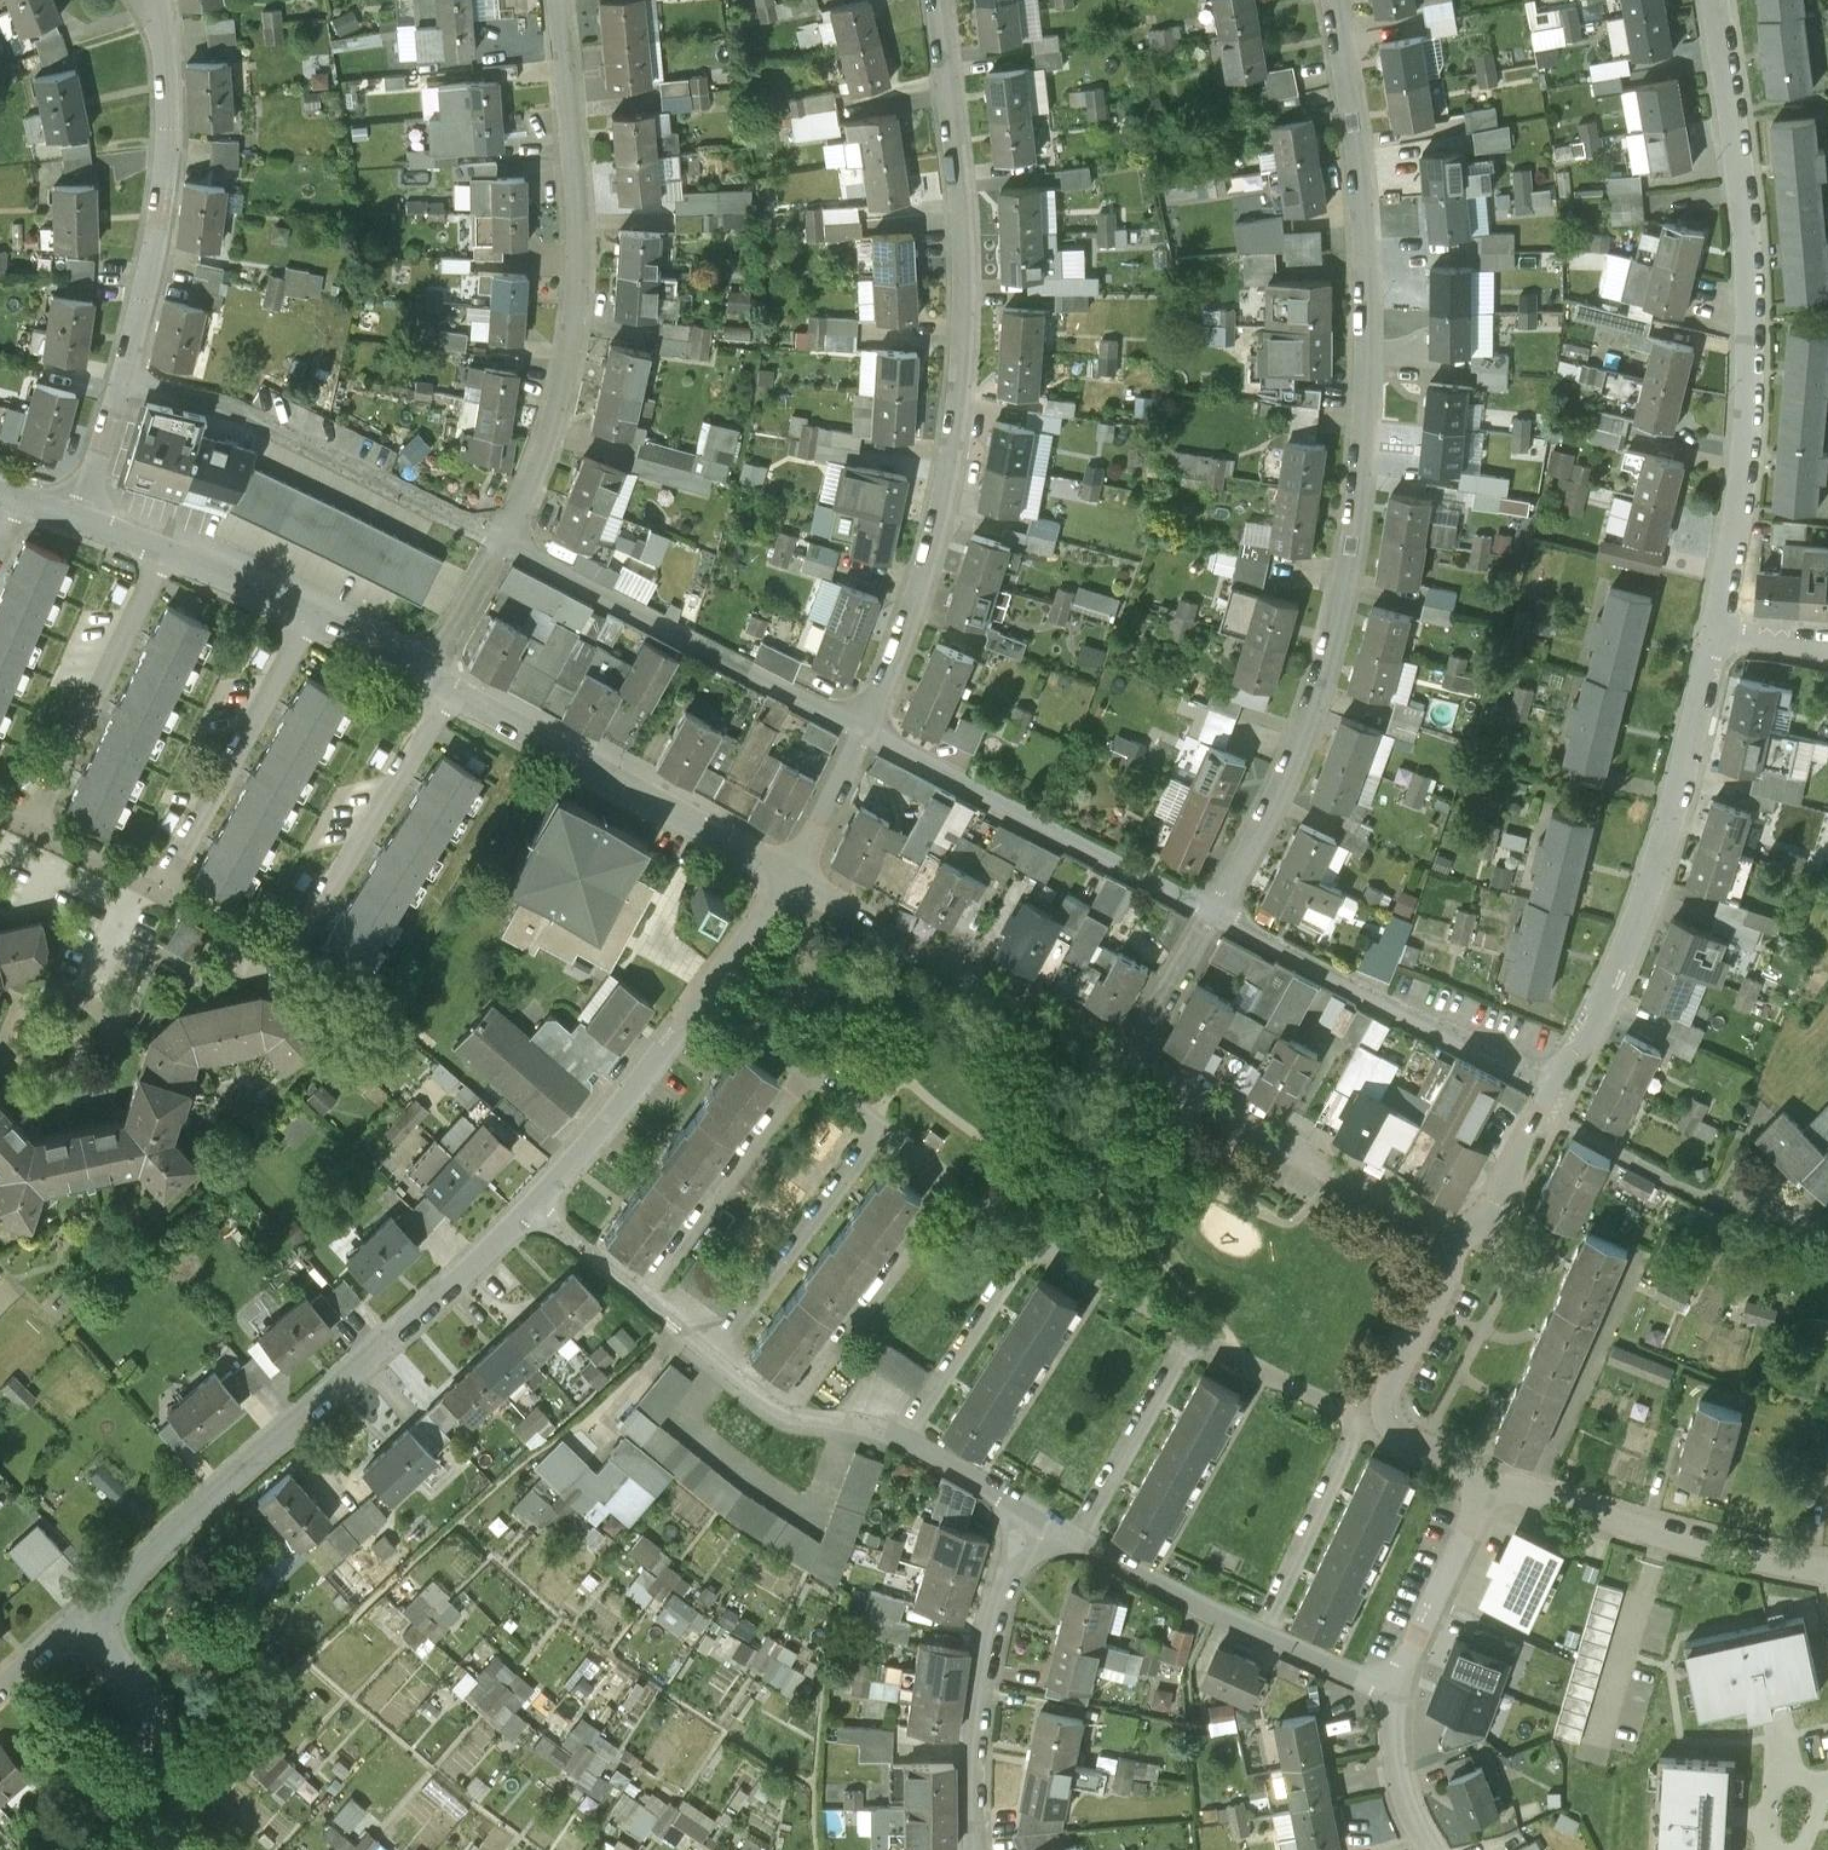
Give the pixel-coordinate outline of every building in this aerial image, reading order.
[(20,32),(57,17),(50,0),(7,0),(20,32)] [(437,23),(469,20),(467,0),(435,0),(437,23)] [(600,0),(604,44),(644,40),(640,0),(604,0),(600,0)] [(829,8),(839,49),(878,40),(868,0),(862,0),(829,8)] [(980,1),(985,44),(1022,40),(1018,0),(986,0),(980,1)] [(1222,35),(1259,30),(1254,0),(1217,0),(1222,35)] [(1377,15),(1414,9),(1413,0),(1375,0),(1377,15)] [(1427,20),(1456,15),(1453,0),(1423,0),(1427,20)] [(1626,14),(1663,8),(1662,0),(1624,0),(1626,14)] [(1762,17),(1803,12),(1805,12),(1804,0),(1760,0),(1762,17)] [(774,3),(758,7),(761,22),(777,19),(774,3)] [(1576,7),(1559,11),(1561,26),(1579,23),(1576,7)] [(1663,8),(1626,14),(1633,56),(1671,50),(1663,8)] [(279,9),(263,11),(264,26),(281,25),(279,9)] [(1762,17),(1760,18),(1764,49),(1761,50),(1763,63),(1766,63),(1770,94),(1813,88),(1803,12),(1762,17)] [(1456,15),(1427,20),(1430,35),(1443,32),(1458,29),(1456,15)] [(233,17),(206,19),(208,32),(234,29),(233,17)] [(395,20),(379,22),(380,30),(397,28),(395,20)] [(469,20),(437,23),(440,56),(471,53),(469,20)] [(1579,23),(1561,26),(1564,42),(1581,39),(1579,23)] [(281,25),(264,26),(266,43),(282,41),(281,25)] [(1172,27),(1155,30),(1157,46),(1175,43),(1172,27)] [(397,28),(380,30),(382,38),(398,36),(397,28)] [(234,29),(208,32),(209,44),(236,42),(234,29)] [(1259,30),(1222,35),(1229,78),(1265,72),(1259,30)] [(61,31),(35,39),(39,51),(64,43),(61,31)] [(1058,35),(1031,38),(1034,53),(1060,49),(1058,35)] [(1421,38),(1382,44),(1389,85),(1428,79),(1421,38)] [(644,40),(604,44),(608,85),(648,81),(644,40)] [(878,40),(839,49),(849,91),(888,81),(878,40)] [(64,43),(39,51),(42,63),(68,55),(64,43)] [(1175,43),(1157,46),(1160,62),(1177,59),(1175,43)] [(1060,49),(1034,53),(1036,69),(1062,65),(1060,49)] [(1492,52),(1476,55),(1479,71),(1494,68),(1492,52)] [(1625,58),(1599,63),(1601,78),(1628,73),(1625,58)] [(227,61),(187,63),(190,124),(230,121),(227,61)] [(482,67),(484,81),(496,80),(518,79),(518,64),(482,67)] [(1292,68),(1265,72),(1269,100),(1296,94),(1292,68)] [(1494,68),(1479,71),(1481,87),(1497,84),(1494,68)] [(73,70),(34,79),(47,138),(86,129),(73,70)] [(1026,70),(990,74),(995,117),(1031,113),(1026,70)] [(707,92),(705,75),(689,76),(691,93),(707,92)] [(1428,79),(1389,85),(1396,129),(1435,123),(1428,79)] [(1676,79),(1637,86),(1644,127),(1684,120),(1676,79)] [(484,81),(437,85),(441,117),(497,113),(496,80),(484,81)] [(1104,89),(1087,91),(1088,106),(1105,104),(1104,89)] [(707,92),(691,93),(692,109),(709,107),(707,92)] [(690,93),(661,96),(662,111),(691,109),(690,93)] [(804,97),(788,100),(790,116),(807,113),(804,97)] [(1105,104),(1088,106),(1090,121),(1107,119),(1105,104)] [(651,112),(611,116),(614,158),(677,153),(675,130),(652,132),(651,112)] [(497,113),(441,117),(426,118),(429,152),(501,147),(497,113)] [(807,113),(790,116),(793,132),(809,129),(807,113)] [(1031,113),(995,117),(1000,161),(1036,157),(1031,113)] [(894,115),(856,120),(862,163),(901,157),(894,115)] [(1310,119),(1274,125),(1282,168),(1317,162),(1310,119)] [(1781,213),(1823,209),(1820,178),(1826,178),(1824,149),(1818,150),(1815,119),(1773,123),(1781,213)] [(1595,120),(1579,123),(1582,138),(1598,136),(1595,120)] [(1684,120),(1644,127),(1652,171),(1692,164),(1684,120)] [(1509,124),(1475,130),(1477,151),(1512,148),(1509,124)] [(1598,136),(1582,138),(1585,154),(1601,151),(1598,136)] [(238,141),(211,141),(211,153),(238,154),(238,141)] [(88,142),(61,146),(63,158),(89,155),(88,142)] [(1464,148),(1423,151),(1426,195),(1427,195),(1467,192),(1492,189),(1490,167),(1466,169),(1464,148)] [(238,154),(211,153),(211,166),(237,167),(238,154)] [(677,153),(614,158),(618,201),(658,197),(656,180),(679,178),(677,153)] [(89,155),(63,158),(64,171),(91,168),(89,155)] [(901,157),(862,163),(868,205),(907,199),(901,157)] [(1222,161),(1204,163),(1207,180),(1224,177),(1222,161)] [(1317,162),(1282,168),(1289,210),(1324,204),(1317,162)] [(1070,184),(1096,182),(1095,167),(1069,169),(1070,184)] [(1530,170),(1513,172),(1515,187),(1532,186),(1530,170)] [(1640,176),(1609,179),(1610,193),(1641,191),(1640,176)] [(523,177),(490,178),(490,210),(523,210),(523,177)] [(1224,177),(1207,180),(1209,195),(1227,192),(1224,177)] [(224,186),(184,181),(177,242),(217,247),(224,186)] [(93,183),(53,185),(55,245),(95,244),(93,183)] [(1532,186),(1515,187),(1517,204),(1533,202),(1532,186)] [(1040,190),(1004,192),(1006,234),(1042,232),(1040,190)] [(1641,191),(1610,193),(1612,224),(1643,222),(1641,191)] [(1467,192),(1427,195),(1431,238),(1471,235),(1467,192)] [(715,214),(715,198),(700,198),(700,214),(715,214)] [(442,211),(442,203),(426,203),(426,212),(442,211)] [(821,209),(805,210),(806,225),(822,223),(821,209)] [(1781,213),(1789,301),(1827,297),(1827,240),(1826,240),(1823,209),(1781,213)] [(490,210),(472,211),(472,243),(502,243),(524,242),(523,210),(490,210)] [(442,211),(426,212),(426,220),(442,219),(442,211)] [(1115,212),(1099,213),(1100,229),(1116,229),(1115,212)] [(715,229),(715,214),(700,214),(700,229),(715,229)] [(1282,216),(1235,224),(1239,252),(1275,250),(1285,249),(1284,232),(1282,216)] [(822,223),(806,225),(807,241),(861,236),(859,220),(822,223)] [(1703,230),(1664,221),(1654,262),(1693,271),(1703,230)] [(659,230),(620,228),(617,272),(657,275),(659,230)] [(1116,229),(1100,229),(1100,246),(1117,245),(1116,229)] [(911,232),(871,234),(873,278),(913,276),(911,232)] [(1042,232),(1006,234),(1008,279),(1044,277),(1042,232)] [(1316,234),(1290,235),(1291,258),(1318,257),(1316,234)] [(1609,235),(1592,234),(1591,250),(1608,251),(1609,235)] [(502,258),(502,243),(472,243),(473,257),(502,258)] [(1275,250),(1244,251),(1247,284),(1269,284),(1269,281),(1274,281),(1277,281),(1275,250)] [(1608,251),(1591,250),(1590,266),(1607,267),(1608,251)] [(93,259),(67,257),(66,270),(93,272),(93,259)] [(1654,262),(1631,257),(1621,299),(1683,314),(1693,271),(1654,262)] [(223,268),(197,262),(194,275),(221,280),(223,268)] [(1473,267),(1433,267),(1433,309),(1473,310),(1473,267)] [(93,272),(66,270),(65,283),(92,284),(93,272)] [(524,274),(493,272),(491,305),(522,307),(524,274)] [(657,275),(617,272),(614,313),(654,316),(657,275)] [(1094,305),(1094,273),(1065,273),(1065,305),(1094,305)] [(286,278),(270,274),(266,290),(283,294),(286,278)] [(221,280),(194,275),(192,287),(218,293),(218,292),(221,280)] [(913,276),(873,278),(875,319),(915,316),(913,276)] [(1277,281),(1274,281),(1269,281),(1269,284),(1269,325),(1331,325),(1331,282),(1277,281)] [(218,293),(192,287),(188,304),(203,307),(219,311),(222,294),(218,292),(218,293)] [(283,294),(266,290),(263,306),(279,309),(283,294)] [(443,294),(425,292),(424,301),(442,302),(443,294)] [(91,300),(52,294),(43,355),(83,360),(91,300)] [(1538,294),(1522,294),(1521,310),(1538,310),(1538,294)] [(188,304),(164,298),(150,358),(190,366),(203,307),(188,304)] [(442,302),(424,301),(424,308),(442,310),(442,302)] [(522,307),(491,305),(489,337),(519,339),(522,307)] [(1046,310),(1007,307),(1004,349),(1043,352),(1046,310)] [(1235,309),(1218,309),(1218,325),(1235,325),(1235,309)] [(1473,310),(1433,309),(1433,352),(1473,352),(1473,310)] [(1538,310),(1521,310),(1521,325),(1538,325),(1538,310)] [(1651,319),(1624,312),(1620,330),(1647,336),(1651,319)] [(826,316),(809,316),(808,332),(826,332),(826,316)] [(710,327),(694,324),(692,341),(708,343),(710,327)] [(1235,325),(1218,325),(1218,342),(1235,342),(1235,325)] [(1331,325),(1269,325),(1269,343),(1262,343),(1262,386),(1292,386),(1294,386),(1295,370),(1331,370),(1331,325)] [(1824,424),(1826,392),(1827,392),(1827,334),(1791,330),(1783,421),(1824,424)] [(826,332),(808,332),(808,347),(825,348),(826,332)] [(1693,348),(1655,338),(1645,378),(1684,388),(1693,348)] [(1119,341),(1102,340),(1101,355),(1118,357),(1119,341)] [(708,343),(692,341),(690,356),(706,358),(708,343)] [(648,353),(609,344),(600,385),(639,394),(648,353)] [(1602,351),(1586,347),(1582,363),(1598,366),(1602,351)] [(915,351),(876,349),(874,392),(913,394),(915,351)] [(1043,352),(1004,349),(1001,392),(1040,394),(1043,352)] [(1118,357),(1101,355),(1100,371),(1117,372),(1118,357)] [(1598,366),(1582,363),(1578,378),(1594,382),(1598,366)] [(515,371),(484,367),(479,400),(510,404),(515,371)] [(1645,378),(1609,369),(1604,390),(1640,399),(1635,421),(1673,431),(1684,388),(1645,378)] [(433,384),(415,381),(414,389),(431,392),(433,384)] [(1469,386),(1432,382),(1428,424),(1465,428),(1469,386)] [(74,392),(34,383),(20,442),(59,452),(74,392)] [(639,394),(600,385),(590,427),(630,436),(639,394)] [(1294,386),(1292,386),(1290,403),(1319,406),(1321,389),(1294,386)] [(431,392),(414,389),(413,397),(430,400),(431,392)] [(913,394),(874,392),(871,435),(911,437),(913,394)] [(510,404),(479,400),(475,431),(464,429),(463,439),(460,439),(459,444),(462,444),(461,452),(493,457),(495,457),(499,435),(505,436),(505,434),(510,404)] [(1319,406),(1292,404),(1289,431),(1317,433),(1319,406)] [(1625,443),(1629,411),(1601,408),(1598,441),(1625,443)] [(1062,415),(1029,410),(1027,427),(1036,429),(1060,432),(1062,415)] [(1533,418),(1515,416),(1513,433),(1531,435),(1533,418)] [(199,434),(142,417),(124,477),(181,494),(199,434)] [(1027,427),(998,421),(990,463),(1028,470),(1036,429),(1027,427)] [(1824,424),(1783,421),(1775,508),(1816,512),(1819,482),(1825,482),(1827,454),(1821,453),(1824,424)] [(1465,428),(1428,424),(1423,467),(1461,471),(1465,428)] [(819,427),(803,425),(800,439),(817,442),(819,427)] [(1531,435),(1513,433),(1511,449),(1529,451),(1531,435)] [(253,450),(199,434),(181,494),(227,508),(248,464),(253,450)] [(505,436),(499,435),(495,457),(493,457),(491,465),(509,468),(514,435),(505,434),(505,436)] [(817,442),(800,439),(798,454),(814,457),(817,442)] [(1325,444),(1287,439),(1281,483),(1318,488),(1325,444)] [(858,448),(833,445),(830,463),(855,467),(858,448)] [(685,454),(669,450),(665,465),(681,470),(685,454)] [(1684,463),(1645,454),(1635,494),(1674,503),(1684,463)] [(620,470),(584,455),(568,495),(604,510),(620,470)] [(1226,458),(1210,456),(1208,472),(1224,474),(1226,458)] [(665,465),(636,457),(631,473),(676,485),(681,470),(665,465)] [(1028,470),(990,463),(982,505),(1020,512),(1028,470)] [(1592,467),(1577,463),(1573,479),(1588,483),(1592,467)] [(442,558),(248,464),(227,508),(421,602),(442,558)] [(1104,468),(1088,465),(1085,480),(1101,483),(1104,468)] [(906,474),(867,466),(858,509),(897,517),(906,474)] [(1224,474),(1208,472),(1206,488),(1221,490),(1224,474)] [(1481,472),(1480,505),(1507,506),(1508,473),(1481,472)] [(1588,483),(1573,479),(1569,494),(1585,498),(1588,483)] [(1101,483),(1085,480),(1082,496),(1098,499),(1101,483)] [(1318,488),(1281,483),(1272,547),(1309,552),(1318,488)] [(1432,500),(1393,493),(1386,535),(1425,542),(1429,521),(1432,500)] [(1674,503),(1635,494),(1625,537),(1664,547),(1674,503)] [(604,510),(568,495),(553,534),(589,548),(604,510)] [(897,517),(858,509),(850,550),(888,558),(897,517)] [(1807,524),(1770,520),(1768,542),(1785,544),(1805,545),(1806,528),(1807,524)] [(1457,526),(1429,521),(1425,542),(1453,546),(1457,526)] [(1814,529),(1806,528),(1805,545),(1813,546),(1814,529)] [(796,536),(780,531),(776,547),(792,551),(796,536)] [(1012,546),(975,534),(962,574),(1000,586),(1012,546)] [(1492,536),(1476,534),(1473,549),(1489,552),(1492,536)] [(1425,542),(1386,535),(1379,578),(1418,584),(1425,542)] [(654,544),(638,538),(632,554),(647,560),(654,544)] [(1271,545),(1243,539),(1240,554),(1268,560),(1271,545)] [(0,602),(0,710),(66,557),(27,540),(14,569),(11,568),(6,580),(9,582),(0,602)] [(1661,556),(1605,543),(1602,557),(1658,570),(1661,556)] [(1783,572),(1759,570),(1756,607),(1801,611),(1805,545),(1785,544),(1783,572)] [(1805,545),(1801,611),(1827,613),(1827,547),(1813,546),(1805,545)] [(585,546),(576,566),(653,600),(661,581),(585,546)] [(792,551),(776,547),(771,562),(787,567),(792,551)] [(1489,552),(1473,549),(1470,565),(1486,568),(1489,552)] [(1268,560),(1240,554),(1233,585),(1261,593),(1262,592),(1268,560)] [(567,595),(512,565),(499,587),(556,617),(567,595)] [(1000,586),(962,574),(950,614),(987,626),(1000,586)] [(878,596),(840,583),(825,623),(863,637),(878,596)] [(1119,619),(1126,596),(1085,583),(1077,606),(1119,619)] [(1426,615),(1454,622),(1462,590),(1433,583),(1426,615)] [(1261,593),(1233,585),(1233,586),(1237,588),(1226,629),(1249,636),(1284,646),(1297,603),(1262,592),(1261,593)] [(1075,592),(1059,588),(1055,603),(1070,608),(1075,592)] [(1652,598),(1612,588),(1605,617),(1598,615),(1592,643),(1599,645),(1592,674),(1628,683),(1631,684),(1652,598)] [(591,608),(567,595),(556,617),(553,621),(557,624),(534,665),(519,657),(505,683),(540,702),(576,637),(589,612),(591,608)] [(1198,604),(1182,600),(1178,615),(1193,619),(1198,604)] [(1559,604),(1542,600),(1535,630),(1551,634),(1559,604)] [(1070,608),(1055,603),(1050,618),(1066,623),(1070,608)] [(148,645),(134,674),(172,693),(206,624),(168,605),(154,633),(151,631),(145,644),(148,645)] [(1412,615),(1373,605),(1363,647),(1401,657),(1412,615)] [(606,621),(589,612),(576,637),(593,646),(606,621)] [(767,620),(753,614),(747,629),(762,634),(767,620)] [(1193,619),(1178,615),(1174,631),(1189,635),(1193,619)] [(495,618),(469,666),(504,685),(505,683),(519,657),(521,655),(516,652),(526,635),(495,618)] [(863,637),(825,623),(811,663),(849,676),(863,637)] [(1284,646),(1249,636),(1237,679),(1272,688),(1284,646)] [(593,646),(576,637),(540,702),(562,714),(561,715),(596,735),(620,690),(649,706),(675,659),(661,652),(654,666),(636,656),(632,665),(598,647),(597,648),(593,646)] [(1108,643),(1084,641),(1083,660),(1107,662),(1108,643)] [(975,659),(939,643),(922,682),(958,698),(975,659)] [(802,664),(763,644),(754,661),(793,682),(802,664)] [(1401,657),(1363,647),(1352,688),(1390,698),(1401,657)] [(1467,659),(1452,655),(1448,670),(1463,674),(1467,659)] [(1463,674),(1448,670),(1443,686),(1459,690),(1463,674)] [(114,714),(100,743),(139,761),(172,693),(134,674),(120,702),(117,701),(111,713),(114,714)] [(1592,674),(1588,674),(1581,704),(1575,702),(1568,730),(1574,732),(1568,759),(1580,763),(1607,769),(1628,683),(1592,674)] [(286,716),(270,744),(307,764),(345,697),(308,677),(292,704),(289,703),(283,714),(286,716)] [(1792,690),(1741,678),(1731,721),(1768,730),(1774,704),(1788,707),(1792,690)] [(958,698),(922,682),(904,722),(940,737),(958,698)] [(1534,690),(1518,685),(1510,716),(1527,721),(1534,690)] [(726,774),(725,775),(744,785),(788,706),(766,695),(742,742),(726,774)] [(1403,700),(1398,720),(1422,726),(1427,706),(1403,700)] [(1032,714),(1017,707),(1011,721),(1026,728),(1032,714)] [(720,730),(685,711),(655,765),(691,785),(692,783),(715,795),(725,775),(726,774),(703,762),(720,730)] [(1380,730),(1342,717),(1328,757),(1366,770),(1380,730)] [(1026,728),(1011,721),(1005,735),(1020,742),(1026,728)] [(1731,721),(1730,721),(1721,765),(1756,773),(1759,774),(1760,770),(1761,764),(1791,771),(1798,737),(1768,730),(1731,721)] [(835,736),(809,723),(802,737),(828,750),(835,736)] [(1819,724),(1815,740),(1827,743),(1827,727),(1819,724)] [(742,742),(720,730),(703,762),(726,774),(742,742)] [(1147,747),(1132,740),(1126,755),(1141,762),(1147,747)] [(80,783),(66,811),(105,830),(139,761),(100,743),(86,771),(83,769),(77,782),(80,783)] [(248,783),(232,813),(269,834),(307,764),(270,744),(255,771),(252,769),(245,782),(248,783)] [(1244,761),(1212,746),(1194,786),(1226,800),(1244,761)] [(1126,755),(1119,770),(1134,776),(1141,762),(1126,755)] [(415,794),(400,818),(436,841),(475,779),(439,756),(422,784),(419,782),(412,792),(415,794)] [(900,852),(885,844),(868,877),(902,896),(927,849),(955,797),(876,756),(869,771),(921,798),(922,795),(929,798),(900,852)] [(1366,770),(1328,757),(1314,797),(1349,810),(1346,816),(1362,822),(1369,801),(1356,797),(1366,770)] [(1607,769),(1580,763),(1576,779),(1603,785),(1607,769)] [(1800,779),(1760,770),(1759,774),(1756,773),(1752,791),(1753,791),(1777,797),(1796,802),(1800,779)] [(1432,778),(1417,772),(1411,787),(1426,793),(1432,778)] [(803,797),(769,778),(761,794),(744,785),(725,775),(715,795),(748,813),(746,815),(782,835),(803,797)] [(1194,786),(1176,825),(1166,820),(1154,848),(1196,867),(1226,800),(1194,786)] [(1426,793),(1411,787),(1405,802),(1421,808),(1426,793)] [(1777,797),(1753,791),(1749,806),(1772,812),(1777,797)] [(645,844),(554,794),(504,884),(521,893),(498,934),(530,952),(534,945),(567,963),(574,949),(608,968),(653,886),(629,873),(645,844)] [(1752,812),(1714,800),(1701,841),(1739,853),(1752,812)] [(860,807),(833,861),(867,879),(868,877),(885,844),(880,842),(890,823),(860,807)] [(211,850),(195,878),(233,899),(269,834),(232,813),(217,839),(214,837),(208,849),(211,850)] [(1555,813),(1548,842),(1541,840),(1535,867),(1541,868),(1534,900),(1571,909),(1574,909),(1595,823),(1555,813)] [(1362,822),(1346,816),(1342,828),(1367,840),(1373,826),(1362,822)] [(374,859),(361,880),(397,903),(436,841),(400,818),(382,848),(379,846),(371,857),(374,859)] [(1336,841),(1301,825),(1283,862),(1318,879),(1320,879),(1336,845),(1337,842),(1336,841)] [(1501,829),(1486,825),(1478,856),(1494,860),(1501,829)] [(1029,841),(1001,826),(988,850),(1016,865),(1029,841)] [(1367,840),(1342,828),(1336,841),(1337,842),(1336,845),(1361,857),(1369,841),(1367,840)] [(1029,841),(1016,865),(1047,882),(1060,858),(1029,841)] [(1739,853),(1701,841),(1688,882),(1726,894),(1739,853)] [(988,883),(927,849),(902,896),(918,905),(918,906),(952,926),(970,893),(980,898),(988,883)] [(1806,857),(1790,852),(1785,868),(1801,873),(1806,857)] [(1318,879),(1283,862),(1264,903),(1325,932),(1344,892),(1320,879),(1318,879)] [(1801,873),(1785,868),(1780,883),(1796,888),(1801,873)] [(1092,905),(1089,910),(1109,921),(1111,916),(1107,914),(1123,884),(1108,876),(1092,905)] [(333,925),(317,950),(354,973),(397,903),(361,880),(341,912),(338,910),(330,923),(333,925)] [(717,892),(697,881),(687,900),(707,911),(717,892)] [(1383,893),(1370,886),(1363,900),(1377,907),(1383,893)] [(1055,917),(1025,901),(1019,914),(1013,911),(1006,924),(1012,927),(999,951),(1034,970),(1035,969),(1052,978),(1089,910),(1092,905),(1068,892),(1055,917)] [(1531,899),(1524,929),(1517,927),(1510,955),(1517,957),(1510,986),(1550,995),(1571,909),(1534,900),(1531,899)] [(1751,908),(1725,899),(1720,914),(1745,924),(1751,908)] [(1108,973),(1087,961),(1109,921),(1089,910),(1052,978),(1087,997),(1086,999),(1122,1019),(1149,969),(1119,953),(1108,973)] [(1173,910),(1157,939),(1168,954),(1188,919),(1173,910)] [(1477,915),(1462,911),(1454,942),(1470,946),(1477,915)] [(1381,943),(1368,938),(1357,967),(1391,981),(1414,924),(1392,914),(1381,943)] [(1720,914),(1719,914),(1713,932),(1737,941),(1756,947),(1762,930),(1745,924),(1720,914)] [(184,919),(170,943),(191,954),(204,931),(184,919)] [(1713,932),(1675,919),(1659,958),(1696,974),(1719,983),(1737,941),(1713,932)] [(0,989),(7,983),(5,976),(28,971),(27,969),(46,965),(42,948),(36,943),(31,922),(0,929),(0,989)] [(1273,965),(1259,957),(1246,982),(1260,990),(1247,1013),(1251,1016),(1266,1024),(1293,974),(1295,971),(1276,960),(1273,965)] [(1696,974),(1659,958),(1643,998),(1680,1013),(1696,974)] [(1266,1024),(1248,1057),(1265,1066),(1282,1035),(1290,1040),(1319,988),(1293,974),(1266,1024)] [(1761,984),(1746,978),(1741,992),(1755,998),(1761,984)] [(616,980),(583,1023),(578,1019),(569,1030),(548,1012),(528,1036),(587,1087),(589,1083),(588,1079),(586,1076),(584,1073),(590,1065),(593,1068),(597,1069),(601,1068),(604,1066),(617,1049),(651,1005),(616,980)] [(1197,986),(1167,1042),(1202,1062),(1203,1061),(1236,1079),(1248,1057),(1266,1024),(1251,1016),(1236,1045),(1216,1035),(1232,1005),(1197,986)] [(1755,998),(1741,992),(1734,1007),(1749,1013),(1755,998)] [(528,1036),(489,1003),(449,1047),(549,1132),(587,1087),(528,1036)] [(182,1021),(156,1046),(148,1043),(139,1072),(179,1084),(183,1069),(190,1071),(194,1058),(209,1054),(208,1048),(219,1045),(221,1051),(239,1047),(238,1041),(249,1039),(250,1045),(266,1042),(277,1054),(282,1049),(293,1061),(316,1040),(310,1033),(317,1027),(303,1012),(296,1018),(293,1014),(260,1004),(182,1021)] [(1357,1011),(1344,1036),(1359,1045),(1373,1020),(1357,1011)] [(1373,1020),(1359,1045),(1375,1053),(1376,1052),(1389,1028),(1373,1020)] [(1282,1035),(1265,1066),(1248,1057),(1236,1079),(1253,1088),(1253,1089),(1288,1109),(1318,1055),(1290,1040),(1282,1035)] [(1662,1052),(1627,1035),(1608,1072),(1644,1090),(1662,1052)] [(1359,1045),(1335,1088),(1350,1096),(1351,1095),(1356,1098),(1361,1089),(1362,1089),(1380,1055),(1376,1052),(1375,1053),(1359,1045)] [(674,1139),(666,1151),(669,1153),(633,1202),(630,1200),(622,1211),(625,1213),(606,1239),(641,1264),(773,1081),(739,1056),(721,1081),(718,1079),(709,1090),(712,1093),(677,1141),(674,1139)] [(1421,1122),(1410,1144),(1433,1157),(1448,1129),(1468,1140),(1492,1097),(1500,1082),(1456,1059),(1421,1122)] [(139,1072),(137,1072),(126,1107),(119,1105),(112,1111),(114,1118),(91,1124),(91,1125),(78,1128),(87,1170),(108,1165),(114,1169),(124,1167),(124,1165),(136,1162),(161,1189),(175,1177),(175,1170),(190,1156),(168,1132),(172,1121),(173,1121),(176,1111),(173,1105),(179,1085),(179,1084),(139,1072)] [(1644,1090),(1608,1072),(1590,1109),(1625,1127),(1644,1090)] [(1525,1096),(1500,1082),(1492,1097),(1518,1110),(1525,1096)] [(1362,1089),(1361,1089),(1356,1098),(1351,1095),(1350,1096),(1342,1111),(1348,1114),(1336,1135),(1372,1154),(1372,1153),(1397,1166),(1410,1144),(1421,1122),(1362,1089)] [(479,1095),(467,1108),(468,1109),(463,1114),(477,1127),(482,1121),(507,1143),(519,1130),(513,1125),(491,1106),(479,1095)] [(522,1115),(500,1096),(491,1106),(513,1125),(522,1115)] [(428,1109),(415,1098),(404,1110),(417,1121),(428,1109)] [(1708,1105),(1694,1098),(1687,1112),(1701,1119),(1708,1105)] [(9,1112),(8,1114),(0,1105),(0,1210),(4,1211),(11,1208),(30,1214),(40,1184),(52,1181),(52,1183),(63,1180),(66,1175),(87,1170),(78,1128),(64,1131),(63,1130),(41,1135),(39,1127),(31,1125),(25,1130),(9,1112)] [(1805,1131),(1786,1112),(1760,1138),(1796,1174),(1798,1172),(1827,1202),(1827,1109),(1805,1131)] [(404,1110),(394,1122),(406,1133),(417,1121),(404,1110)] [(1701,1119),(1687,1112),(1680,1125),(1694,1132),(1701,1119)] [(477,1127),(453,1153),(481,1179),(510,1146),(507,1143),(482,1121),(477,1127)] [(1448,1129),(1433,1157),(1410,1144),(1397,1166),(1421,1180),(1421,1181),(1456,1200),(1476,1164),(1482,1168),(1486,1160),(1480,1157),(1484,1149),(1468,1140),(1448,1129)] [(437,1139),(407,1172),(451,1211),(481,1179),(453,1153),(437,1139)] [(1611,1160),(1575,1140),(1559,1169),(1557,1168),(1551,1181),(1553,1182),(1538,1208),(1575,1227),(1611,1160)] [(1654,1184),(1628,1170),(1620,1185),(1647,1198),(1654,1184)] [(813,1270),(777,1319),(774,1317),(766,1327),(769,1329),(751,1354),(785,1379),(919,1200),(885,1174),(867,1199),(864,1197),(856,1207),(859,1209),(822,1258),(819,1256),(811,1268),(813,1270)] [(1723,1220),(1704,1210),(1690,1234),(1710,1245),(1723,1220)] [(390,1216),(345,1258),(373,1287),(418,1245),(390,1216)] [(303,1231),(292,1219),(280,1230),(292,1242),(303,1231)] [(292,1242),(280,1230),(268,1241),(280,1253),(292,1242)] [(1626,1250),(1589,1234),(1577,1262),(1574,1261),(1569,1272),(1571,1274),(1546,1332),(1543,1330),(1538,1342),(1541,1343),(1515,1403),(1512,1402),(1507,1414),(1510,1415),(1497,1444),(1534,1460),(1626,1250)] [(739,1291),(696,1259),(680,1281),(723,1313),(739,1291)] [(597,1301),(571,1273),(540,1302),(567,1330),(597,1301)] [(360,1297),(342,1278),(332,1286),(351,1306),(360,1297)] [(1691,1296),(1663,1281),(1655,1295),(1682,1311),(1691,1296)] [(1041,1283),(947,1428),(981,1451),(998,1426),(1003,1429),(1017,1407),(1012,1403),(1045,1354),(1050,1357),(1065,1333),(1060,1330),(1076,1306),(1041,1283)] [(351,1306),(332,1286),(323,1295),(341,1314),(341,1315),(351,1306)] [(323,1295),(319,1291),(308,1300),(328,1324),(341,1314),(323,1295)] [(304,1295),(258,1334),(283,1365),(330,1326),(328,1324),(308,1300),(304,1295)] [(540,1302),(509,1331),(535,1360),(555,1342),(564,1352),(569,1354),(580,1344),(567,1330),(540,1302)] [(1779,1311),(1749,1303),(1745,1318),(1775,1326),(1779,1311)] [(1813,1320),(1810,1336),(1827,1339),(1827,1322),(1813,1320)] [(533,1362),(507,1334),(476,1363),(502,1391),(533,1362)] [(929,1370),(883,1341),(869,1363),(915,1393),(929,1370)] [(602,1344),(591,1355),(594,1358),(602,1367),(614,1356),(602,1344)] [(1677,1370),(1618,1346),(1612,1363),(1670,1386),(1677,1370)] [(270,1374),(253,1354),(243,1362),(261,1382),(270,1374)] [(131,1356),(118,1366),(129,1379),(141,1369),(131,1356)] [(594,1358),(582,1369),(590,1378),(602,1367),(594,1358)] [(261,1382),(243,1362),(234,1370),(251,1391),(261,1382)] [(476,1363),(442,1395),(468,1423),(502,1391),(476,1363)] [(820,1541),(744,1492),(657,1422),(690,1381),(668,1363),(618,1426),(726,1514),(835,1585),(881,1460),(854,1451),(820,1541)] [(214,1371),(167,1410),(172,1417),(191,1439),(192,1441),(239,1402),(214,1371)] [(36,1397),(13,1373),(1,1385),(24,1409),(36,1397)] [(1201,1379),(1118,1530),(1154,1550),(1168,1524),(1174,1527),(1186,1504),(1181,1501),(1210,1448),(1215,1451),(1229,1427),(1223,1424),(1237,1399),(1201,1379)] [(1698,1401),(1690,1431),(1687,1430),(1683,1443),(1686,1444),(1678,1474),(1720,1486),(1740,1412),(1698,1401)] [(538,1405),(526,1416),(538,1428),(549,1417),(538,1405)] [(526,1416),(514,1427),(526,1439),(538,1428),(526,1416)] [(172,1417),(157,1429),(176,1452),(191,1439),(172,1417)] [(405,1430),(363,1472),(390,1500),(433,1459),(405,1430)] [(1369,1460),(1297,1617),(1334,1634),(1346,1608),(1352,1610),(1363,1586),(1357,1584),(1382,1529),(1388,1532),(1399,1507),(1393,1505),(1406,1477),(1369,1460)] [(125,1486),(103,1463),(90,1475),(112,1499),(125,1486)] [(328,1518),(288,1473),(258,1500),(298,1545),(328,1518)] [(971,1492),(941,1475),(929,1515),(961,1525),(971,1492)] [(572,1481),(550,1504),(562,1515),(583,1492),(572,1481)] [(387,1516),(370,1496),(360,1505),(377,1525),(387,1516)] [(377,1525),(360,1505),(350,1513),(368,1533),(377,1525)] [(368,1533),(350,1513),(341,1521),(358,1541),(368,1533)] [(341,1521),(324,1536),(342,1556),(358,1541),(341,1521)] [(984,1536),(938,1522),(925,1563),(972,1577),(984,1536)] [(1563,1549),(1517,1527),(1503,1557),(1497,1554),(1490,1569),(1496,1572),(1482,1602),(1528,1624),(1563,1549)] [(654,1563),(666,1543),(642,1529),(631,1549),(654,1563)] [(903,1539),(887,1534),(882,1549),(898,1554),(903,1539)] [(383,1535),(371,1546),(381,1558),(394,1547),(383,1535)] [(24,1545),(11,1556),(31,1579),(44,1567),(24,1545)] [(898,1554),(882,1549),(877,1565),(893,1570),(898,1554)] [(972,1577),(925,1563),(913,1603),(959,1618),(972,1577)] [(666,1565),(647,1589),(659,1599),(678,1575),(666,1565)] [(271,1582),(262,1571),(249,1581),(258,1592),(271,1582)] [(1624,1589),(1598,1582),(1554,1734),(1579,1741),(1624,1589)] [(1116,1597),(1075,1587),(1063,1632),(1104,1642),(1116,1597)] [(876,1589),(870,1618),(902,1625),(908,1596),(876,1589)] [(424,1611),(401,1633),(412,1644),(434,1621),(424,1611)] [(1804,1615),(1686,1641),(1702,1716),(1749,1705),(1750,1710),(1774,1705),(1773,1700),(1821,1689),(1804,1615)] [(1187,1655),(1198,1634),(1182,1626),(1172,1647),(1187,1655)] [(1477,1628),(1471,1643),(1510,1659),(1510,1660),(1511,1661),(1517,1643),(1477,1628)] [(1104,1642),(1063,1632),(1051,1678),(1092,1688),(1099,1662),(1126,1669),(1131,1650),(1104,1642)] [(765,1636),(749,1662),(764,1670),(779,1644),(765,1636)] [(1165,1642),(1149,1638),(1145,1653),(1161,1657),(1165,1642)] [(1471,1643),(1457,1638),(1445,1669),(1499,1690),(1510,1660),(1510,1659),(1471,1643)] [(967,1650),(917,1643),(913,1669),(899,1667),(897,1682),(961,1692),(967,1650)] [(1258,1665),(1218,1647),(1202,1682),(1257,1706),(1268,1680),(1254,1674),(1258,1665)] [(1161,1657),(1145,1653),(1141,1669),(1157,1673),(1161,1657)] [(870,1662),(854,1660),(851,1676),(868,1678),(870,1662)] [(590,1663),(579,1686),(589,1691),(600,1668),(590,1663)] [(1499,1690),(1445,1669),(1431,1705),(1453,1713),(1454,1711),(1486,1723),(1499,1690)] [(868,1678),(851,1676),(849,1692),(866,1694),(868,1678)] [(500,1677),(478,1702),(490,1712),(511,1688),(500,1677)] [(1092,1688),(1051,1678),(1047,1694),(1088,1703),(1092,1688)] [(961,1692),(897,1682),(894,1698),(909,1700),(905,1726),(954,1734),(961,1692)] [(1215,1728),(1240,1729),(1240,1706),(1216,1706),(1215,1728)] [(1082,1718),(1041,1710),(1033,1755),(1075,1763),(1082,1718)] [(1315,1716),(1278,1723),(1286,1766),(1323,1759),(1315,1716)] [(892,1729),(838,1725),(837,1740),(891,1744),(892,1729)] [(581,1739),(562,1765),(575,1774),(594,1748),(581,1739)] [(13,1790),(10,1787),(26,1773),(29,1776),(30,1775),(0,1743),(0,1802),(13,1790)] [(280,1754),(258,1777),(270,1788),(292,1765),(280,1754)] [(1471,1754),(1444,1765),(1449,1778),(1476,1767),(1471,1754)] [(1075,1763),(1033,1755),(1024,1802),(1066,1810),(1071,1781),(1075,1763)] [(1136,1757),(1120,1755),(1117,1770),(1134,1773),(1136,1757)] [(1660,1756),(1657,1801),(1653,1800),(1650,1849),(1730,1849),(1732,1826),(1723,1825),(1724,1807),(1733,1807),(1736,1760),(1660,1756)] [(1323,1759),(1286,1766),(1294,1808),(1331,1801),(1323,1759)] [(952,1763),(905,1763),(905,1805),(953,1805),(952,1763)] [(1102,1768),(1075,1763),(1071,1781),(1099,1786),(1102,1768)] [(1449,1778),(1449,1779),(1450,1779),(1466,1822),(1466,1823),(1499,1811),(1499,1810),(1505,1808),(1499,1795),(1494,1797),(1482,1766),(1482,1765),(1476,1767),(1449,1778)] [(1134,1773),(1117,1770),(1114,1786),(1131,1789),(1134,1773)] [(860,1790),(845,1790),(845,1806),(860,1806),(860,1790)] [(668,1800),(651,1827),(664,1835),(681,1808),(668,1800)] [(1244,1801),(1227,1804),(1230,1820),(1247,1817),(1244,1801)] [(1294,1808),(1299,1835),(1278,1839),(1280,1849),(1318,1849),(1338,1846),(1340,1846),(1331,1801),(1294,1808)] [(1066,1810),(1024,1802),(1019,1832),(1058,1829),(1063,1828),(1066,1810)] [(953,1848),(953,1805),(905,1805),(905,1843),(903,1843),(903,1847),(903,1848),(913,1848),(953,1848)] [(860,1822),(860,1806),(845,1806),(845,1822),(860,1822)] [(1247,1817),(1230,1820),(1233,1836),(1250,1833),(1247,1817)] [(1014,1832),(1021,1849),(1049,1849),(1060,1846),(1064,1844),(1058,1829),(1019,1832),(1014,1832)] [(348,1849),(368,1849),(376,1841),(363,1831),(348,1849)] [(1536,1839),(1516,1849),(1542,1849),(1536,1839)]
